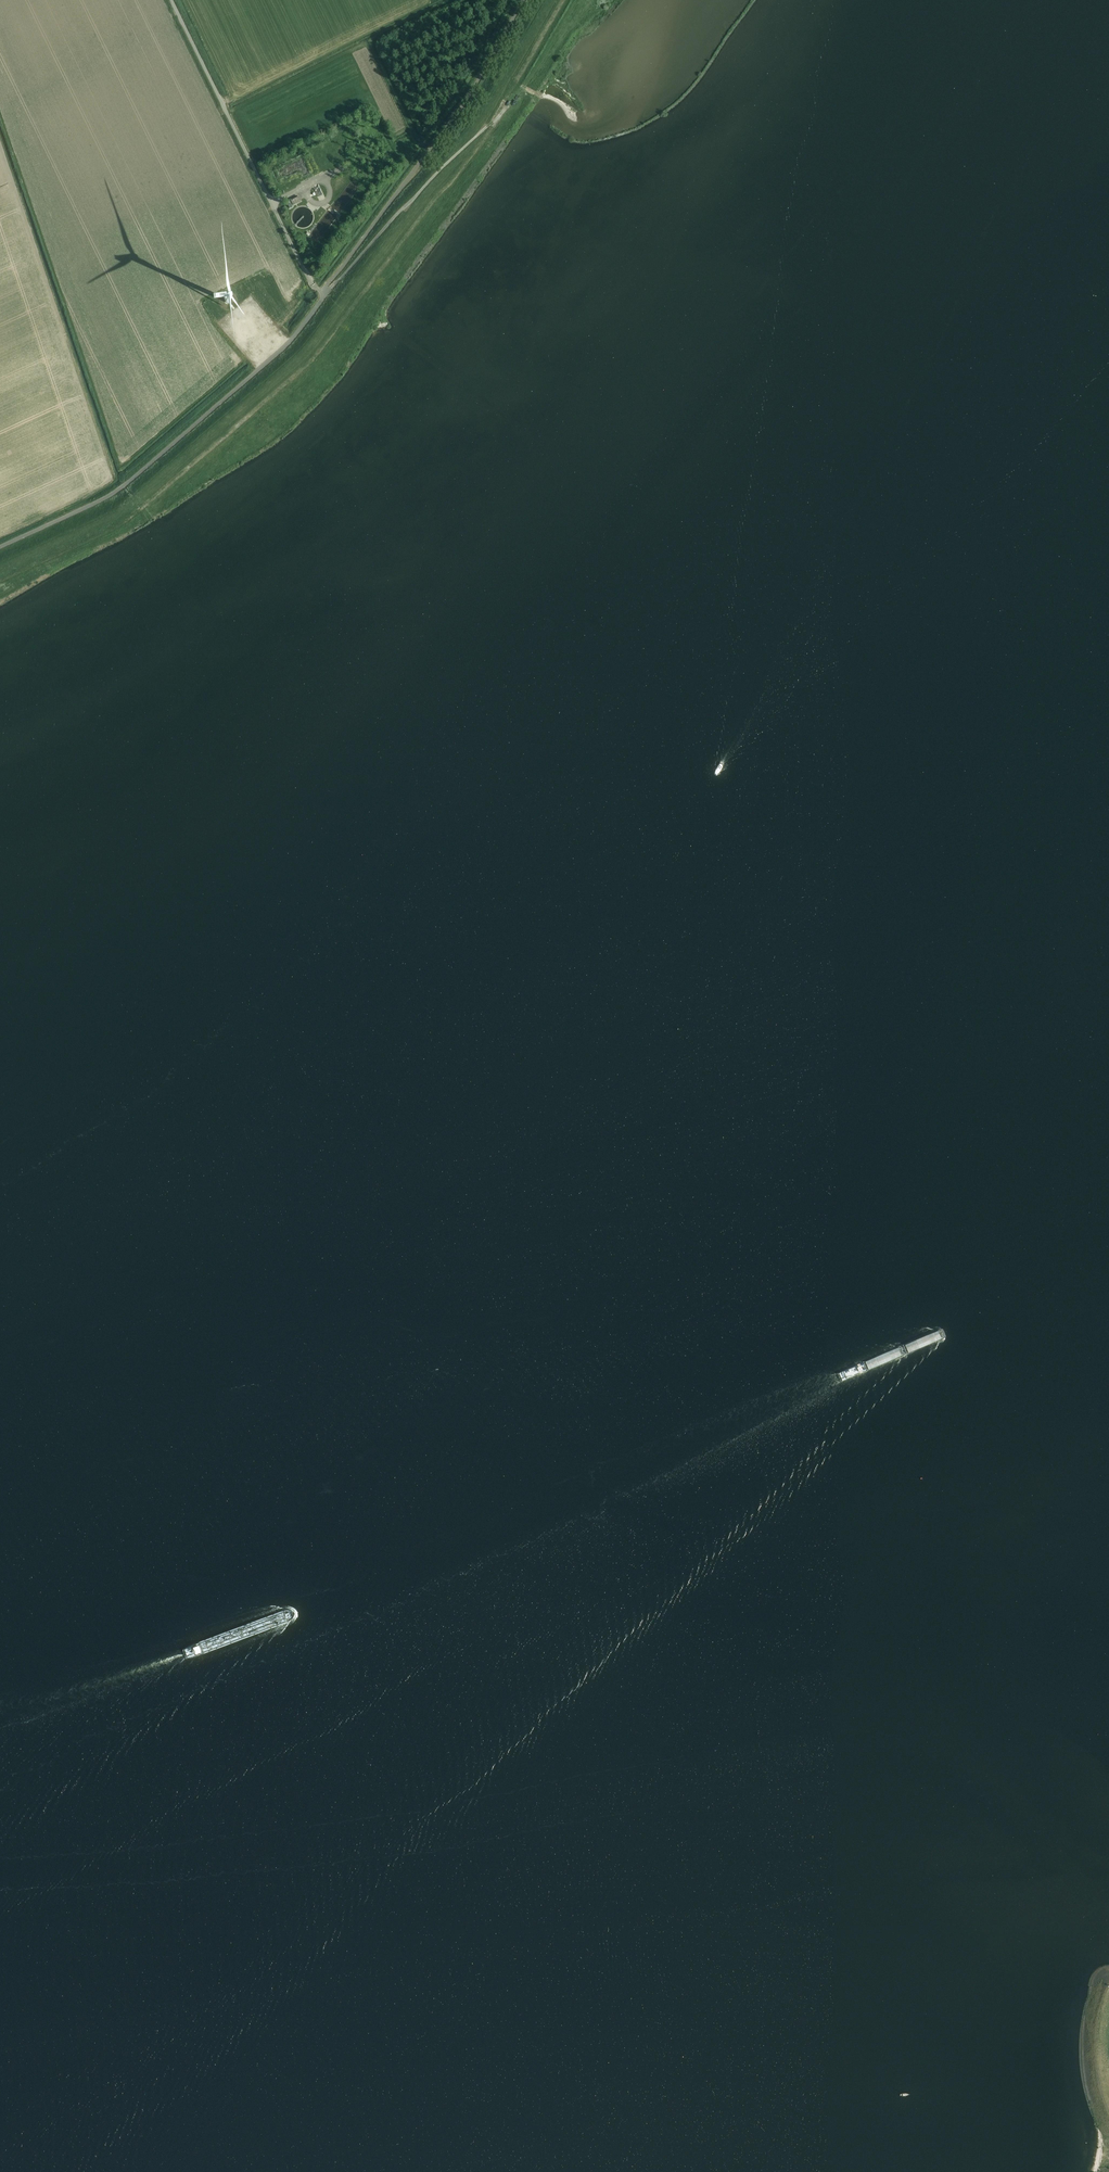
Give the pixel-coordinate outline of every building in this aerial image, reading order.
[(301,201),(299,197),(291,200),(293,205),(301,201)]
